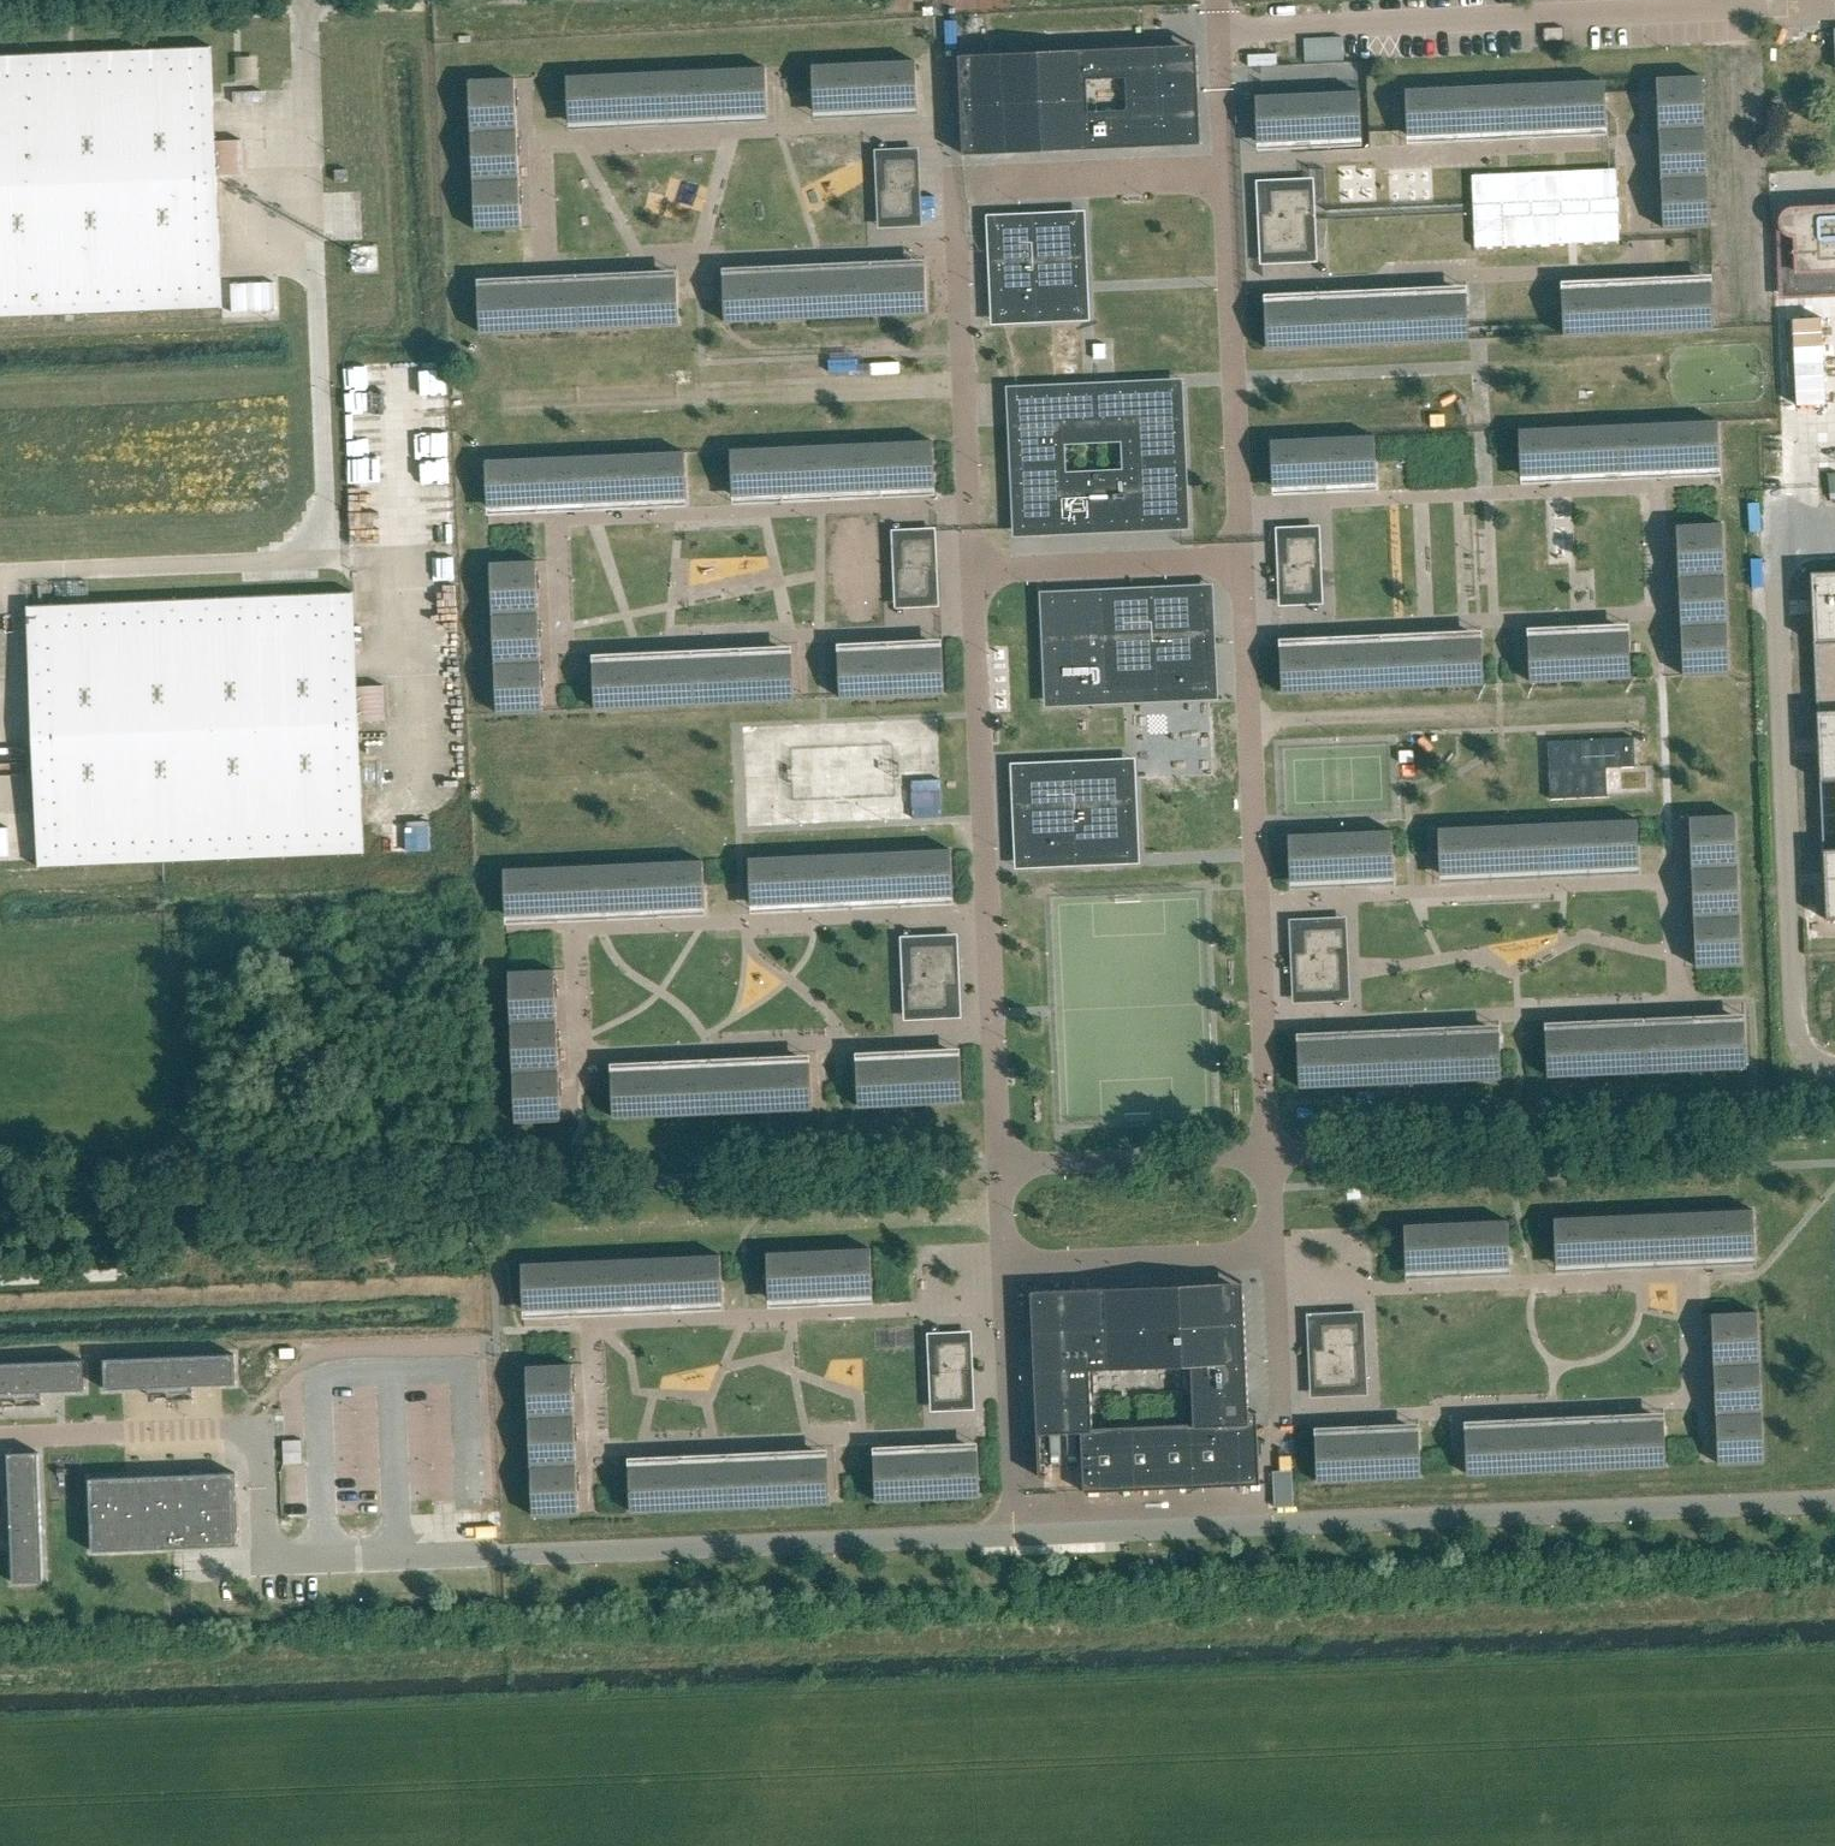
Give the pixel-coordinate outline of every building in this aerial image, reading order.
[(1347,58),(1346,35),(1307,36),(1308,60),(1347,58)] [(222,308),(217,177),(243,176),(242,139),(215,140),(212,47),(0,56),(0,317),(222,308)] [(1198,55),(1161,57),(1161,48),(969,56),(970,93),(962,93),(964,156),(1020,153),(1020,145),(1138,139),(1138,148),(1166,147),(1166,138),(1193,137),(1191,93),(1199,92),(1198,55)] [(918,107),(916,61),(812,66),(814,112),(826,111),(826,113),(843,113),(842,110),(875,109),(875,111),(891,111),(891,108),(918,107)] [(768,114),(766,68),(618,74),(567,77),(569,122),(581,122),(581,124),(597,124),(597,121),(620,120),(630,120),(630,122),(646,121),(646,119),(679,118),(679,120),(696,119),(695,117),(728,115),(728,118),(745,117),(744,115),(768,114)] [(1709,226),(1702,76),(1657,78),(1658,102),(1655,102),(1656,118),(1659,118),(1660,151),(1658,151),(1658,167),(1661,167),(1662,200),(1660,200),(1660,216),(1663,216),(1663,228),(1709,226)] [(522,168),(521,152),(518,152),(517,119),(519,119),(519,103),(516,103),(515,79),(470,81),(476,231),(522,229),(521,217),(524,217),(523,201),(521,201),(519,168),(522,168)] [(1607,126),(1605,81),(1554,83),(1406,90),(1408,135),(1432,134),(1432,137),(1448,136),(1448,133),(1481,132),(1481,134),(1497,134),(1497,131),(1530,130),(1530,132),(1546,132),(1546,129),(1556,129),(1579,128),(1579,130),(1595,129),(1595,127),(1607,126)] [(1362,137),(1360,92),(1256,96),(1258,142),(1285,141),(1285,143),(1301,142),(1301,140),(1334,139),(1334,141),(1350,140),(1350,138),(1362,137)] [(915,219),(914,189),(920,188),(919,168),(902,169),(901,157),(885,158),(886,188),(880,188),(881,208),(898,208),(899,220),(915,219)] [(1616,168),(1472,175),(1475,248),(1620,242),(1616,168)] [(1309,253),(1307,212),(1313,212),(1312,198),(1295,199),(1295,187),(1269,189),(1270,212),(1261,212),(1263,256),(1280,255),(1279,243),(1296,242),(1296,254),(1309,253)] [(1789,208),(1783,213),(1780,220),(1781,227),(1781,229),(1782,230),(1783,231),(1784,232),(1787,236),(1792,237),(1795,238),(1796,274),(1834,272),(1834,206),(1789,208)] [(1081,312),(1077,213),(996,217),(1000,316),(1081,312)] [(927,315),(925,269),(898,270),(898,268),(882,269),(882,271),(871,271),(849,272),(849,270),(833,271),(833,273),(800,275),(800,272),(784,273),(784,275),(751,277),(751,274),(735,275),(735,277),(723,278),(725,323),(873,317),(927,315)] [(681,325),(679,280),(655,281),(655,278),(639,279),(639,281),(628,282),(606,283),(606,280),(590,281),(590,283),(557,285),(557,282),(541,283),(541,286),(508,287),(508,285),(492,285),(492,288),(480,288),(482,334),(630,327),(681,325)] [(263,280),(264,309),(279,308),(278,280),(263,280)] [(1714,328),(1712,283),(1700,283),(1700,281),(1684,282),(1684,284),(1651,285),(1651,283),(1635,284),(1635,286),(1602,288),(1602,285),(1586,286),(1586,288),(1562,289),(1564,335),(1714,328)] [(1468,337),(1467,294),(1455,294),(1455,292),(1439,293),(1439,295),(1406,297),(1406,294),(1390,295),(1390,297),(1357,299),(1357,296),(1341,297),(1341,299),(1318,300),(1308,301),(1308,299),(1292,299),(1292,302),(1265,303),(1267,349),(1320,346),(1469,339),(1468,337)] [(1181,521),(1175,388),(1016,395),(1022,528),(1181,521)] [(1720,466),(1718,421),(1667,423),(1519,430),(1521,475),(1545,474),(1545,477),(1561,476),(1561,473),(1594,472),(1594,474),(1610,474),(1610,471),(1643,470),(1643,472),(1659,472),(1659,469),(1669,469),(1692,468),(1692,470),(1708,469),(1708,467),(1720,466)] [(1377,482),(1375,436),(1271,441),(1273,486),(1300,485),(1300,488),(1316,487),(1316,484),(1349,483),(1349,485),(1365,485),(1365,482),(1377,482)] [(935,488),(933,442),(880,445),(731,451),(733,497),(745,496),(745,499),(761,498),(761,496),(794,494),(794,497),(810,496),(810,493),(843,492),(843,494),(859,494),(859,491),(882,490),(892,490),(892,492),(908,492),(908,489),(935,488)] [(687,498),(685,453),(635,455),(486,461),(488,507),(500,507),(500,509),(516,508),(516,506),(549,505),(549,507),(565,506),(565,504),(598,502),(598,505),(614,504),(614,502),(637,501),(647,500),(647,503),(663,502),(663,500),(687,498)] [(1729,673),(1722,523),(1677,525),(1677,537),(1675,537),(1675,553),(1678,553),(1679,586),(1677,586),(1678,602),(1680,602),(1681,635),(1679,635),(1680,651),(1682,651),(1683,675),(1729,673)] [(1315,596),(1314,566),(1319,566),(1319,545),(1302,546),(1301,534),(1285,535),(1286,565),(1280,565),(1281,585),(1298,585),(1299,597),(1315,596)] [(932,599),(931,569),(937,568),(936,548),(919,549),(918,537),(902,538),(903,568),(897,568),(898,588),(915,588),(916,600),(932,599)] [(542,672),(541,639),(543,639),(542,623),(540,623),(539,590),(541,590),(540,574),(538,574),(537,562),(492,564),(498,714),(544,712),(543,688),(545,688),(545,672),(542,672)] [(1811,572),(1820,779),(1834,778),(1834,571),(1811,572)] [(1210,691),(1205,586),(1049,593),(1053,699),(1210,691)] [(357,686),(353,592),(28,605),(39,866),(364,853),(358,722),(385,720),(384,685),(357,686)] [(1631,677),(1629,631),(1617,632),(1617,630),(1601,630),(1601,633),(1568,634),(1568,632),(1552,632),(1552,635),(1528,636),(1530,682),(1631,677)] [(1484,684),(1482,638),(1470,639),(1470,636),(1454,637),(1454,639),(1421,641),(1421,638),(1405,639),(1405,642),(1386,642),(1372,643),(1372,641),(1356,641),(1356,644),(1334,645),(1332,645),(1323,645),(1323,643),(1307,644),(1307,646),(1280,647),(1282,693),(1336,690),(1484,684)] [(946,693),(944,647),(917,649),(917,646),(901,647),(901,649),(868,651),(868,648),(852,649),(852,651),(840,652),(842,698),(946,693)] [(794,701),(792,655),(768,656),(768,654),(752,654),(752,657),(719,658),(719,656),(703,657),(703,659),(670,661),(670,658),(654,659),(654,661),(644,662),(621,663),(621,660),(605,661),(605,663),(593,664),(595,710),(646,707),(794,701)] [(1610,797),(1609,768),(1638,767),(1636,737),(1549,741),(1552,800),(1610,797)] [(1132,857),(1128,762),(1021,767),(1025,861),(1132,857)] [(1742,965),(1735,815),(1689,817),(1691,841),(1688,841),(1689,857),(1691,857),(1693,890),(1690,890),(1691,906),(1693,906),(1695,939),(1692,939),(1693,955),(1696,955),(1696,967),(1742,965)] [(0,820),(0,859),(21,858),(20,819),(0,820)] [(1639,865),(1637,819),(1587,822),(1438,828),(1440,874),(1464,873),(1464,875),(1481,875),(1480,872),(1513,871),(1514,873),(1530,872),(1530,870),(1562,868),(1563,871),(1579,870),(1579,868),(1589,867),(1611,866),(1612,869),(1628,868),(1628,866),(1639,865)] [(1394,876),(1392,830),(1289,835),(1291,881),(1317,879),(1318,882),(1334,881),(1333,879),(1366,877),(1366,880),(1383,879),(1382,876),(1394,876)] [(1823,850),(1824,871),(1826,919),(1834,919),(1834,849),(1823,850)] [(828,901),(861,900),(861,902),(878,902),(877,899),(900,898),(910,898),(910,900),(927,900),(926,897),(953,896),(951,850),(898,853),(749,859),(751,905),(763,904),(763,907),(779,906),(779,903),(812,902),(812,904),(828,904),(828,901)] [(705,907),(703,861),(653,863),(504,870),(506,915),(518,915),(518,917),(534,917),(534,914),(567,913),(567,915),(583,914),(583,912),(616,911),(616,913),(632,912),(632,910),(655,909),(665,908),(665,911),(681,910),(681,908),(705,907)] [(1342,992),(1340,951),(1346,951),(1345,937),(1328,938),(1328,926),(1302,927),(1303,950),(1293,951),(1295,994),(1313,993),(1312,982),(1328,981),(1329,993),(1342,992)] [(958,986),(956,943),(938,943),(939,955),(923,956),(922,944),(909,945),(911,986),(905,986),(906,1000),(923,999),(923,1011),(949,1010),(948,986),(958,986)] [(559,1080),(558,1047),(560,1047),(560,1031),(557,1031),(556,998),(558,998),(558,982),(555,982),(555,970),(509,972),(516,1122),(561,1120),(560,1096),(563,1096),(562,1080),(559,1080)] [(1747,1067),(1745,1021),(1733,1022),(1733,1020),(1716,1020),(1717,1023),(1684,1024),(1684,1022),(1667,1022),(1668,1025),(1635,1026),(1635,1024),(1618,1025),(1619,1027),(1596,1028),(1586,1029),(1586,1026),(1569,1027),(1570,1029),(1546,1030),(1548,1076),(1598,1074),(1747,1067)] [(1502,1078),(1500,1033),(1488,1033),(1488,1031),(1471,1031),(1472,1034),(1439,1035),(1439,1033),(1422,1034),(1423,1036),(1390,1037),(1390,1035),(1373,1036),(1374,1038),(1351,1039),(1341,1040),(1340,1037),(1324,1038),(1324,1040),(1298,1042),(1300,1087),(1353,1085),(1502,1078)] [(962,1102),(960,1057),(933,1058),(933,1055),(917,1056),(917,1058),(884,1060),(884,1057),(868,1058),(868,1061),(856,1061),(858,1107),(962,1102)] [(812,1109),(810,1063),(786,1064),(786,1062),(770,1062),(770,1065),(737,1066),(737,1064),(721,1065),(721,1067),(688,1068),(688,1066),(672,1067),(672,1069),(662,1070),(639,1071),(639,1068),(623,1069),(623,1071),(611,1072),(613,1118),(664,1115),(812,1109)] [(1755,1255),(1753,1209),(1702,1212),(1554,1218),(1556,1264),(1580,1263),(1580,1265),(1596,1265),(1596,1262),(1629,1261),(1629,1263),(1645,1262),(1645,1260),(1678,1258),(1678,1261),(1694,1260),(1694,1258),(1705,1257),(1727,1256),(1727,1259),(1743,1258),(1743,1256),(1755,1255)] [(1510,1266),(1508,1220),(1404,1225),(1406,1271),(1433,1269),(1433,1272),(1449,1271),(1449,1269),(1482,1267),(1482,1270),(1498,1269),(1498,1266),(1510,1266)] [(873,1294),(871,1248),(767,1254),(769,1299),(781,1298),(781,1301),(797,1300),(797,1298),(830,1296),(830,1299),(846,1298),(846,1296),(873,1294)] [(723,1301),(721,1255),(670,1257),(522,1264),(524,1310),(536,1309),(536,1312),(552,1311),(552,1308),(585,1307),(585,1309),(601,1309),(601,1306),(634,1305),(634,1307),(650,1307),(650,1304),(672,1303),(683,1303),(683,1305),(699,1304),(699,1302),(723,1301)] [(1083,1433),(1085,1491),(1261,1484),(1257,1411),(1249,1412),(1243,1290),(1104,1297),(1104,1288),(1032,1291),(1038,1435),(1083,1433)] [(1764,1462),(1757,1312),(1712,1314),(1712,1326),(1710,1326),(1710,1342),(1713,1342),(1714,1375),(1712,1375),(1713,1391),(1715,1391),(1716,1424),(1714,1424),(1715,1440),(1717,1440),(1718,1464),(1764,1462)] [(1359,1386),(1357,1345),(1363,1345),(1363,1331),(1346,1332),(1345,1320),(1320,1322),(1321,1345),(1311,1345),(1313,1388),(1330,1388),(1330,1376),(1346,1375),(1346,1387),(1359,1386)] [(971,1371),(970,1351),(953,1352),(953,1340),(936,1341),(937,1371),(932,1371),(932,1391),(949,1391),(950,1402),(967,1402),(965,1372),(971,1371)] [(241,1356),(112,1361),(113,1391),(242,1386),(241,1356)] [(0,1366),(0,1395),(91,1392),(90,1362),(0,1366)] [(577,1474),(576,1441),(578,1441),(577,1425),(575,1425),(573,1392),(576,1392),(575,1376),(573,1376),(572,1364),(526,1366),(533,1516),(579,1514),(578,1490),(580,1490),(579,1474),(577,1474)] [(980,1407),(947,1411),(949,1425),(961,1423),(962,1428),(983,1425),(980,1407)] [(1666,1466),(1664,1420),(1652,1421),(1652,1418),(1636,1419),(1636,1421),(1603,1423),(1603,1420),(1587,1421),(1587,1423),(1554,1425),(1554,1423),(1538,1423),(1538,1426),(1516,1427),(1505,1427),(1505,1425),(1489,1425),(1489,1428),(1465,1429),(1467,1475),(1518,1473),(1666,1466)] [(1421,1477),(1419,1431),(1407,1432),(1407,1429),(1391,1430),(1391,1432),(1358,1434),(1358,1431),(1342,1432),(1342,1434),(1318,1436),(1320,1481),(1421,1477)] [(980,1497),(978,1451),(951,1452),(951,1450),(935,1450),(935,1453),(902,1454),(902,1452),(886,1452),(886,1455),(874,1455),(876,1501),(980,1497)] [(41,1454),(11,1455),(16,1584),(46,1583),(41,1454)] [(830,1503),(828,1457),(804,1458),(804,1456),(788,1457),(788,1459),(755,1461),(755,1458),(739,1459),(739,1461),(706,1463),(706,1460),(690,1461),(690,1463),(679,1464),(657,1465),(657,1462),(641,1463),(641,1466),(629,1466),(631,1512),(681,1510),(830,1503)] [(237,1547),(234,1475),(90,1481),(93,1553),(237,1547)]
